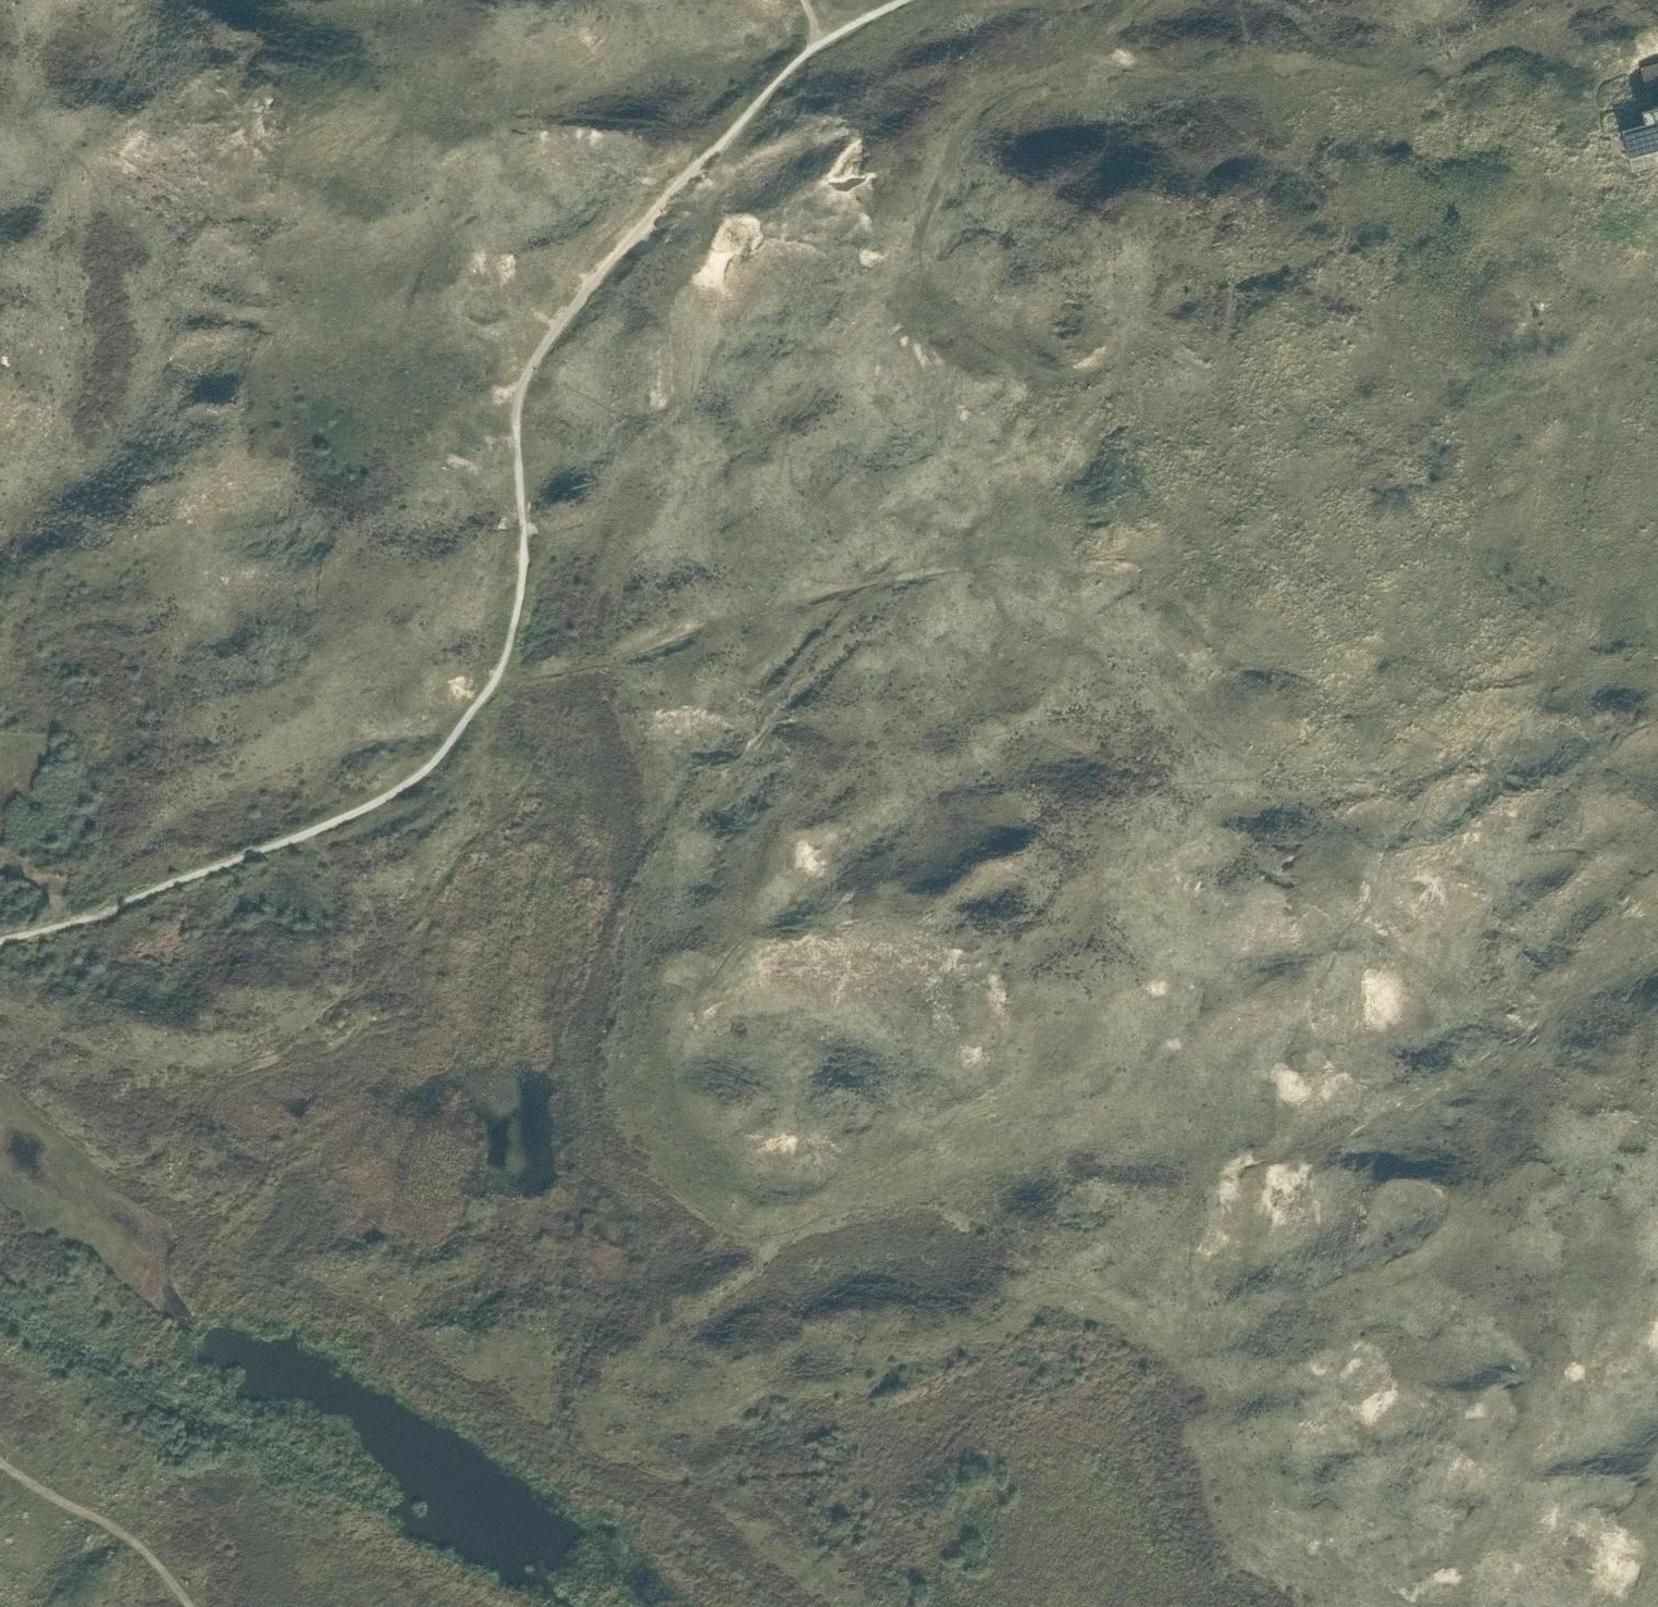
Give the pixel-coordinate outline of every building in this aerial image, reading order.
[(1624,131),(1630,156),(1648,151),(1650,157),(1657,155),(1657,108),(1652,110),(1656,122),(1624,131)]
